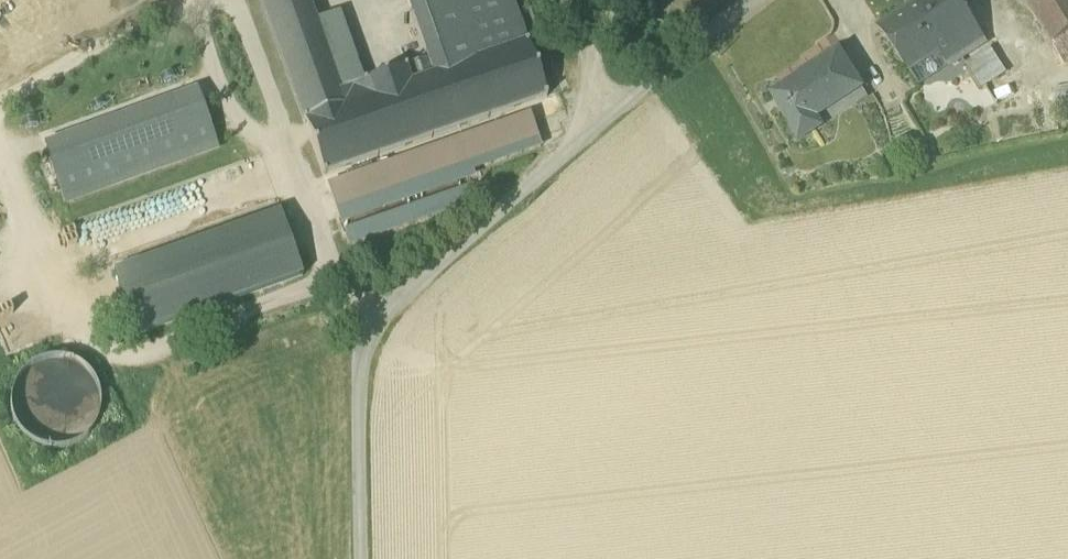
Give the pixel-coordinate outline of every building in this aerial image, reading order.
[(347,107),(341,92),(316,24),(308,0),(259,0),(304,122),(347,107)] [(434,77),(527,45),(511,0),(407,0),(434,77)] [(910,73),(940,54),(948,67),(985,44),(957,1),(956,0),(921,0),(880,27),(910,73)] [(1053,45),(1067,36),(1067,0),(1025,0),(1053,45)] [(316,24),(341,92),(364,84),(340,15),(316,24)] [(1053,45),(1065,65),(1067,63),(1067,36),(1053,45)] [(434,77),(411,85),(347,107),(304,122),(324,178),(547,99),(528,45),(527,45),(434,77)] [(964,63),(980,87),(1003,72),(987,49),(964,63)] [(770,97),(799,143),(818,131),(809,118),(860,85),(839,53),(793,82),(797,87),(786,94),(782,89),(770,97)] [(919,86),(948,67),(940,54),(910,73),(919,86)] [(406,70),(364,84),(341,92),(347,107),(411,85),(406,70)] [(797,87),(793,82),(782,89),(786,94),(797,87)] [(1053,89),(1056,102),(1067,99),(1067,85),(1053,89)] [(65,203),(217,148),(197,91),(44,146),(65,203)] [(327,187),(341,226),(475,180),(473,173),(541,149),(529,116),(327,187)] [(49,140),(82,128),(78,119),(45,131),(49,140)] [(470,186),(344,230),(349,245),(475,200),(470,186)] [(93,257),(143,234),(128,202),(78,225),(93,257)] [(280,214),(114,274),(137,336),(303,277),(280,214)] [(39,447),(57,451),(74,447),(88,437),(98,422),(101,404),(97,387),(87,373),(72,363),(55,360),(38,364),(23,374),(14,389),(10,406),(14,423),(24,438),(39,447)]
